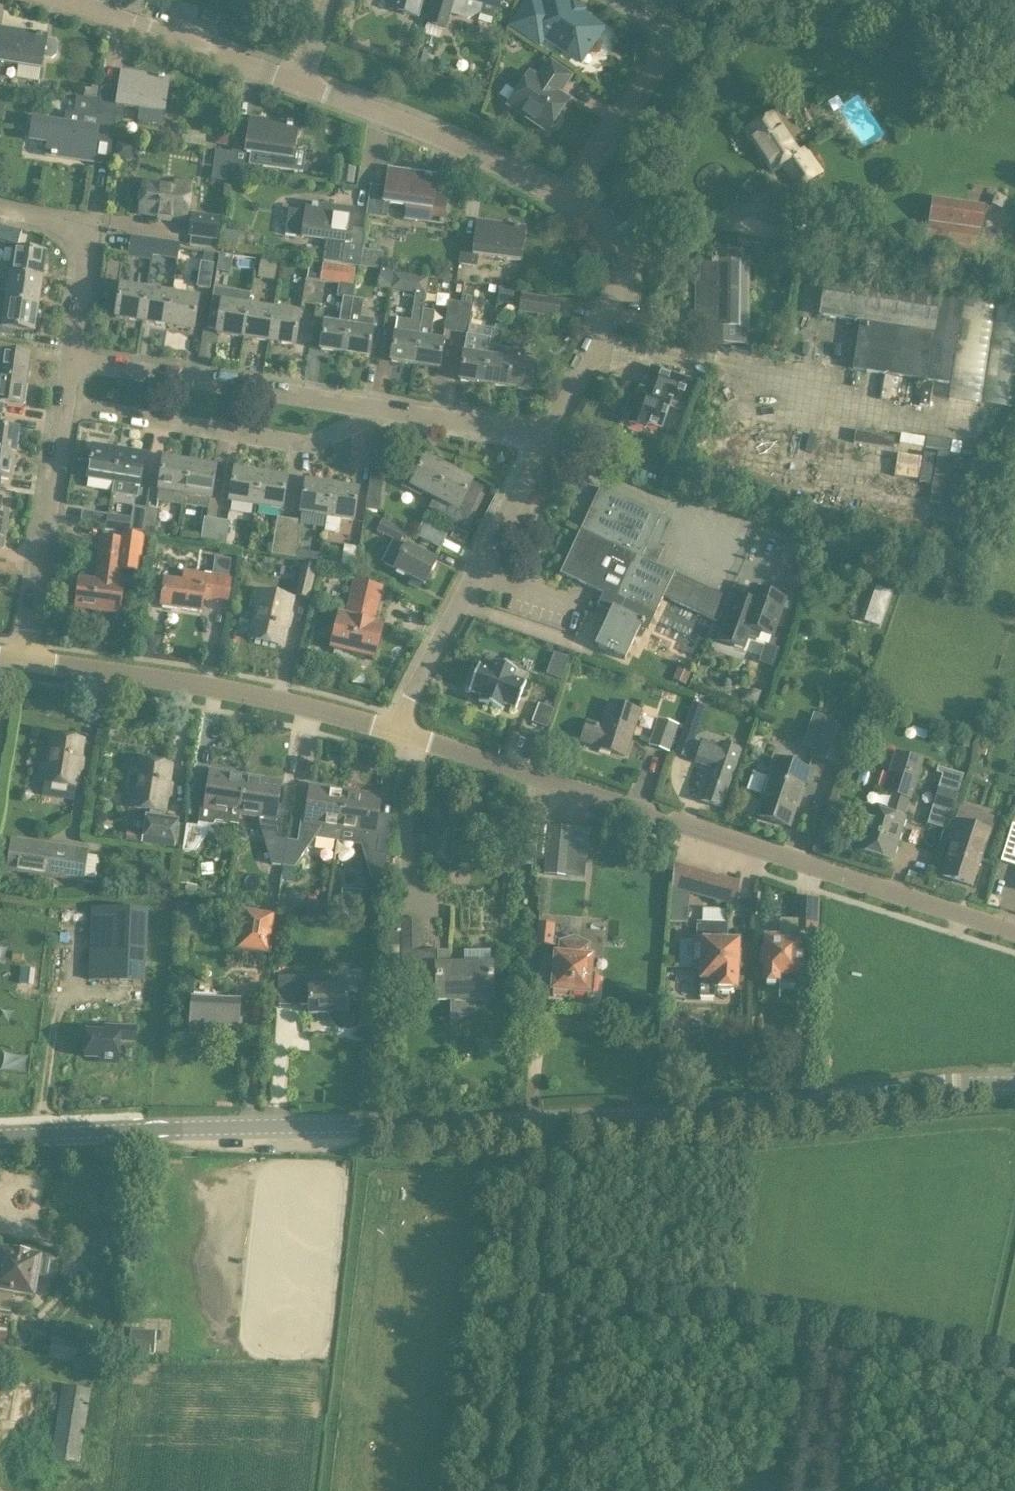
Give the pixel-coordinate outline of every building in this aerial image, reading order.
[(403,13),(417,17),(421,0),(406,0),(403,13)] [(440,0),(433,0),(426,25),(446,31),(451,15),(468,19),(480,14),(483,3),(498,7),(500,0),(451,0),(450,3),(440,0)] [(544,36),(580,61),(603,27),(562,0),(549,0),(544,7),(534,0),(529,0),(513,25),(539,43),(544,36)] [(41,69),(43,59),(51,60),(56,56),(58,46),(54,41),(46,40),(47,35),(0,28),(0,63),(41,69)] [(529,73),(508,105),(547,132),(569,100),(559,94),(572,75),(550,61),(538,79),(529,73)] [(119,90),(100,87),(99,100),(97,114),(115,117),(123,118),(124,107),(139,109),(137,122),(162,125),(164,113),(169,79),(121,72),(119,90)] [(99,100),(84,98),(69,95),(64,124),(33,120),(30,141),(48,143),(46,156),(93,163),(109,165),(115,117),(97,114),(99,100)] [(821,171),(805,147),(799,152),(798,150),(773,113),(746,131),(772,170),(782,163),(798,187),(821,171)] [(229,171),(248,174),(249,164),(303,171),(306,149),(294,148),(297,125),(250,119),(247,140),(233,139),(229,171)] [(232,136),(220,134),(218,145),(231,147),(232,136)] [(355,169),(340,168),(338,183),(352,185),(355,169)] [(443,225),(447,195),(433,193),(435,176),(388,169),(385,188),(371,185),(367,216),(387,219),(389,203),(405,205),(403,220),(443,225)] [(143,182),(139,214),(185,221),(191,182),(174,180),(173,186),(143,182)] [(927,248),(975,256),(983,209),(934,201),(927,248)] [(361,257),(362,250),(365,231),(351,229),(354,211),(306,204),(305,212),(289,210),(285,235),(344,243),(341,265),(359,268),(360,257),(361,257)] [(188,239),(217,243),(220,220),(192,216),(188,239)] [(520,262),(524,228),(477,222),(475,240),(461,238),(458,264),(477,267),(478,257),(520,262)] [(151,255),(153,241),(131,237),(129,252),(151,255)] [(178,245),(153,241),(151,255),(176,259),(178,245)] [(43,255),(12,250),(10,265),(0,263),(0,275),(9,277),(40,281),(43,255)] [(363,257),(362,267),(380,269),(383,253),(362,250),(361,257),(363,257)] [(742,251),(715,251),(716,263),(698,263),(697,326),(698,326),(697,345),(745,345),(745,327),(746,264),(742,264),(742,251)] [(209,289),(213,264),(214,254),(206,253),(205,263),(201,262),(196,287),(209,289)] [(233,257),(219,255),(218,265),(217,265),(213,290),(226,292),(230,267),(232,268),(233,257)] [(261,255),(257,278),(275,281),(279,259),(261,255)] [(335,266),(333,283),(353,286),(355,269),(335,266)] [(379,273),(377,289),(389,290),(391,274),(379,273)] [(403,291),(424,294),(426,278),(393,273),(390,289),(392,289),(403,291)] [(859,323),(852,370),(950,385),(963,297),(825,275),(818,317),(859,323)] [(9,277),(5,302),(36,307),(40,281),(9,277)] [(315,306),(319,281),(305,279),(301,304),(315,306)] [(145,291),(119,287),(114,318),(140,322),(145,291)] [(140,322),(166,325),(171,295),(145,291),(140,322)] [(513,294),(499,292),(497,305),(511,308),(513,294)] [(196,299),(171,295),(166,325),(191,329),(196,299)] [(455,333),(467,335),(464,352),(463,352),(458,381),(483,385),(490,337),(467,333),(472,305),(470,305),(472,297),(461,295),(460,303),(455,333)] [(561,301),(549,300),(521,295),(518,313),(558,319),(561,301)] [(319,350),(343,354),(352,299),(343,297),(340,315),(339,324),(323,322),(319,350)] [(363,300),(352,299),(343,354),(367,357),(373,320),(360,318),(363,300)] [(5,302),(0,301),(0,335),(13,337),(15,329),(33,332),(36,307),(5,302)] [(443,331),(455,333),(460,303),(448,301),(443,331)] [(1014,407),(1014,303),(1000,301),(997,331),(1013,333),(1011,344),(995,342),(992,374),(993,375),(990,404),(1014,407)] [(216,334),(241,338),(246,307),(221,303),(216,334)] [(241,338),(267,342),(272,311),(246,307),(241,338)] [(413,365),(422,310),(413,308),(410,322),(396,320),(389,361),(413,365)] [(442,341),(429,339),(435,312),(422,310),(413,365),(437,369),(442,341)] [(272,311),(267,342),(293,346),(298,315),(272,311)] [(483,385),(506,388),(512,350),(499,348),(502,331),(492,329),(490,337),(483,385)] [(530,392),(535,363),(523,361),(525,351),(523,351),(525,334),(515,333),(513,349),(512,350),(506,388),(530,392)] [(25,383),(28,357),(0,353),(0,379),(25,383)] [(631,399),(625,415),(631,417),(627,427),(644,433),(647,425),(660,430),(670,402),(667,400),(675,377),(651,369),(643,392),(640,391),(637,400),(631,399)] [(25,383),(0,379),(0,403),(21,407),(25,383)] [(15,455),(18,431),(0,428),(0,453),(15,455)] [(87,480),(113,484),(118,453),(92,449),(87,480)] [(1,479),(11,481),(15,455),(0,453),(0,484),(1,479)] [(137,498),(144,456),(118,453),(113,484),(112,494),(137,498)] [(423,492),(433,498),(448,469),(425,457),(417,473),(410,469),(403,482),(401,487),(420,496),(423,492)] [(184,495),(189,463),(163,459),(157,501),(183,505),(184,495)] [(369,484),(365,509),(378,511),(382,486),(381,486),(385,462),(373,460),(369,484)] [(216,468),(189,463),(184,495),(183,505),(209,509),(216,468)] [(460,505),(472,481),(448,469),(433,498),(428,508),(458,523),(467,508),(460,505)] [(230,502),(255,506),(260,475),(235,471),(230,502)] [(260,475),(255,506),(282,510),(287,479),(260,475)] [(301,513),(326,517),(331,486),(306,482),(301,513)] [(336,534),(339,531),(341,519),(353,521),(358,490),(331,486),(326,517),(325,533),(336,534)] [(618,599),(604,594),(598,606),(609,614),(596,645),(626,659),(641,626),(648,628),(663,599),(717,624),(728,599),(656,562),(663,549),(650,540),(660,514),(600,487),(581,530),(638,556),(618,599)] [(129,531),(142,533),(146,509),(133,507),(129,531)] [(146,509),(142,533),(154,535),(158,510),(146,509)] [(80,524),(105,528),(107,515),(82,511),(80,524)] [(200,542),(213,544),(217,519),(204,517),(200,542)] [(271,553),(284,555),(289,520),(277,518),(271,553)] [(225,546),(229,521),(217,519),(213,544),(225,546)] [(383,519),(376,532),(393,540),(381,563),(395,569),(394,570),(424,585),(437,560),(407,545),(406,546),(400,543),(406,531),(383,519)] [(301,523),(289,520),(284,555),(296,557),(300,532),(301,523)] [(445,536),(421,524),(415,536),(439,548),(445,536)] [(638,556),(581,530),(562,573),(618,599),(638,556)] [(79,580),(75,608),(119,613),(123,585),(119,585),(125,541),(101,538),(95,582),(79,580)] [(795,539),(789,553),(798,556),(803,543),(795,539)] [(357,547),(344,545),(340,570),(353,573),(357,547)] [(301,563),(293,595),(310,599),(317,566),(301,563)] [(231,578),(183,571),(181,584),(164,581),(160,607),(201,613),(203,599),(228,603),(231,578)] [(381,587),(355,581),(347,618),(341,617),(339,623),(333,648),(373,658),(381,626),(372,624),(372,623),(381,587)] [(868,610),(885,616),(893,593),(876,587),(868,610)] [(719,641),(743,649),(748,635),(756,638),(757,637),(759,632),(771,636),(781,609),(783,601),(784,598),(754,588),(748,605),(746,606),(732,601),(719,641)] [(257,609),(254,623),(251,639),(281,646),(292,600),(255,591),(251,607),(257,609)] [(791,604),(783,601),(781,609),(788,611),(791,604)] [(506,682),(491,674),(487,687),(481,684),(477,698),(484,700),(483,707),(499,711),(501,704),(509,707),(513,692),(505,690),(506,682)] [(587,723),(581,741),(597,746),(598,748),(626,757),(641,710),(612,701),(603,728),(587,723)] [(543,703),(536,722),(550,727),(557,709),(543,703)] [(700,716),(703,707),(692,703),(689,712),(700,716)] [(824,725),(826,718),(813,714),(802,747),(812,750),(809,758),(840,768),(851,734),(824,725)] [(679,725),(657,718),(648,746),(669,753),(679,725)] [(693,737),(682,733),(675,753),(686,757),(693,737)] [(41,764),(38,782),(76,788),(84,741),(52,735),(47,765),(41,764)] [(741,751),(720,744),(719,748),(702,742),(694,765),(711,771),(700,806),(721,813),(741,751)] [(905,817),(904,817),(909,800),(909,801),(922,761),(900,754),(888,794),(891,795),(885,812),(869,807),(856,849),(892,860),(905,817)] [(765,795),(758,815),(789,827),(809,770),(777,759),(770,779),(755,774),(749,790),(765,795)] [(175,848),(184,849),(187,826),(178,825),(179,819),(162,816),(163,813),(165,813),(172,766),(140,761),(136,791),(129,791),(126,807),(149,811),(149,815),(145,814),(142,833),(127,831),(125,842),(141,844),(174,849),(175,848)] [(947,831),(953,812),(957,795),(962,775),(937,768),(936,773),(941,775),(940,780),(927,825),(947,831)] [(240,815),(245,777),(209,771),(206,792),(202,791),(198,822),(213,824),(215,822),(239,825),(240,815)] [(272,865),(283,867),(287,841),(275,839),(283,782),(245,777),(240,815),(257,818),(272,865)] [(338,843),(339,830),(345,791),(310,786),(305,818),(302,817),(298,843),(287,841),(283,867),(295,869),(314,839),(338,843)] [(384,881),(384,880),(387,857),(390,836),(380,834),(380,828),(378,828),(382,797),(345,791),(339,830),(357,833),(372,880),(384,881)] [(537,856),(539,820),(519,818),(517,855),(537,856)] [(973,887),(991,831),(990,831),(957,819),(950,840),(954,841),(943,878),(973,887)] [(187,826),(184,849),(184,851),(183,851),(194,853),(207,833),(196,831),(197,826),(188,824),(187,826)] [(548,826),(545,859),(547,859),(546,871),(557,873),(558,860),(570,861),(573,828),(548,826)] [(6,872),(83,883),(88,850),(11,838),(6,872)] [(733,906),(740,882),(674,863),(669,923),(687,925),(689,907),(692,907),(693,897),(690,897),(690,894),(733,906)] [(798,984),(799,973),(802,973),(803,953),(799,953),(799,942),(798,942),(799,932),(818,933),(819,899),(793,897),(792,921),(779,921),(779,937),(765,936),(765,952),(761,951),(760,966),(764,966),(763,981),(779,982),(779,983),(798,984)] [(144,983),(147,911),(92,909),(89,981),(144,983)] [(269,951),(275,915),(245,911),(239,946),(269,951)] [(405,977),(405,985),(438,984),(438,1000),(493,999),(493,964),(449,965),(449,953),(422,953),(421,921),(404,921),(404,922),(385,923),(381,978),(405,977)] [(681,941),(680,966),(701,967),(700,984),(699,998),(713,999),(713,988),(718,988),(722,992),(729,992),(734,989),(737,989),(738,969),(739,969),(740,941),(728,940),(729,923),(699,922),(698,939),(693,939),(693,941),(681,941)] [(559,941),(553,937),(554,924),(537,923),(535,945),(553,947),(553,945),(558,949),(558,956),(554,996),(571,998),(571,991),(594,993),(595,974),(589,974),(591,959),(587,959),(587,953),(588,944),(559,941)] [(332,1023),(334,1025),(337,1028),(340,1029),(343,1030),(345,1030),(348,1030),(351,1029),(354,1028),(357,1026),(359,1023),(359,994),(347,994),(347,988),(331,989),(332,976),(277,977),(278,1005),(309,1005),(309,1015),(328,1014),(329,1017),(330,1021),(332,1023)] [(191,1000),(189,1035),(237,1037),(239,1003),(213,1001),(213,995),(205,995),(205,1001),(191,1000)] [(136,1029),(105,1028),(104,1033),(87,1032),(85,1058),(100,1059),(100,1064),(118,1065),(119,1042),(135,1043),(136,1029)] [(10,1314),(14,1295),(33,1298),(36,1278),(48,1279),(51,1261),(39,1259),(0,1252),(0,1312),(10,1314)] [(131,1330),(130,1353),(154,1354),(156,1332),(131,1330)] [(52,1334),(48,1358),(76,1363),(80,1338),(52,1334)] [(62,1385),(50,1460),(79,1464),(91,1390),(62,1385)]
